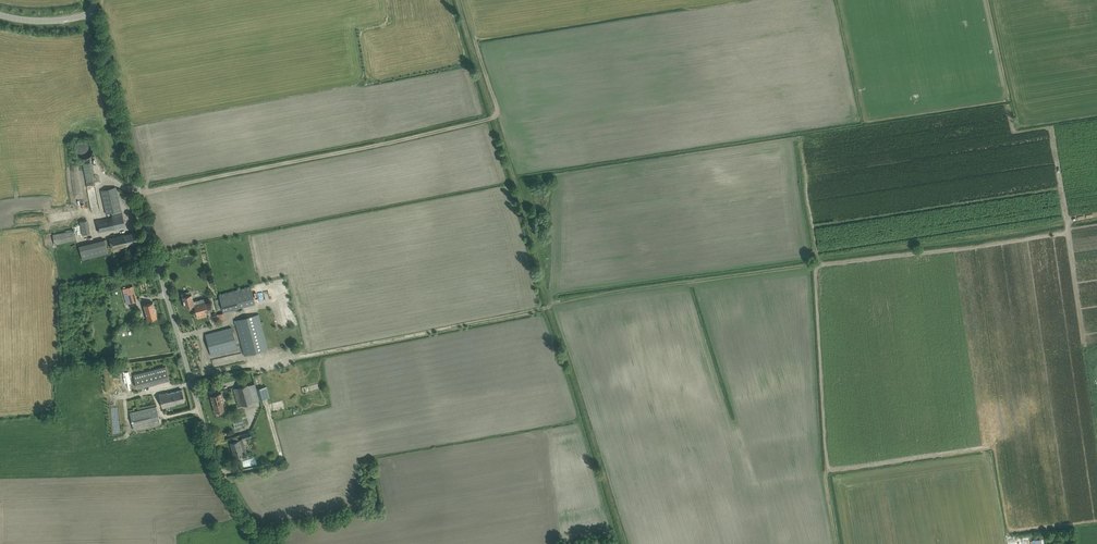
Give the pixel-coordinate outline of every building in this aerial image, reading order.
[(88,147),(81,147),(81,151),(80,151),(80,160),(95,158),(94,144),(88,144),(88,147)] [(106,214),(111,213),(112,217),(95,221),(96,225),(97,225),(98,232),(125,226),(122,212),(121,212),(116,187),(100,190),(106,214)] [(80,221),(82,234),(89,233),(87,220),(80,221)] [(54,244),(76,240),(74,230),(52,235),(54,244)] [(124,234),(109,238),(112,250),(127,246),(127,245),(137,242),(135,232),(124,235),(124,234)] [(108,253),(104,239),(79,246),(82,259),(108,253)] [(132,286),(122,289),(126,304),(137,301),(132,286)] [(255,303),(251,286),(218,295),(223,312),(255,303)] [(196,315),(212,310),(210,302),(205,303),(204,298),(193,301),(191,295),(190,295),(189,291),(183,293),(184,296),(182,297),(185,307),(194,305),(196,315)] [(153,302),(143,305),(147,320),(157,317),(153,302)] [(259,314),(234,321),(244,356),(268,349),(259,314)] [(236,349),(230,327),(205,334),(211,355),(236,349)] [(169,380),(166,366),(133,374),(137,387),(169,380)] [(233,388),(238,406),(252,402),(259,400),(255,383),(247,385),(247,384),(233,388)] [(266,397),(264,392),(268,391),(266,386),(258,388),(261,399),(266,397)] [(167,393),(159,395),(162,408),(175,404),(175,403),(185,401),(182,390),(167,393)] [(215,413),(224,410),(222,402),(224,402),(221,393),(210,396),(215,413)] [(129,412),(134,430),(161,424),(156,406),(129,412)] [(235,421),(236,428),(246,427),(245,420),(235,421)] [(230,443),(231,443),(233,450),(232,450),(234,456),(243,454),(239,440),(230,443)]
